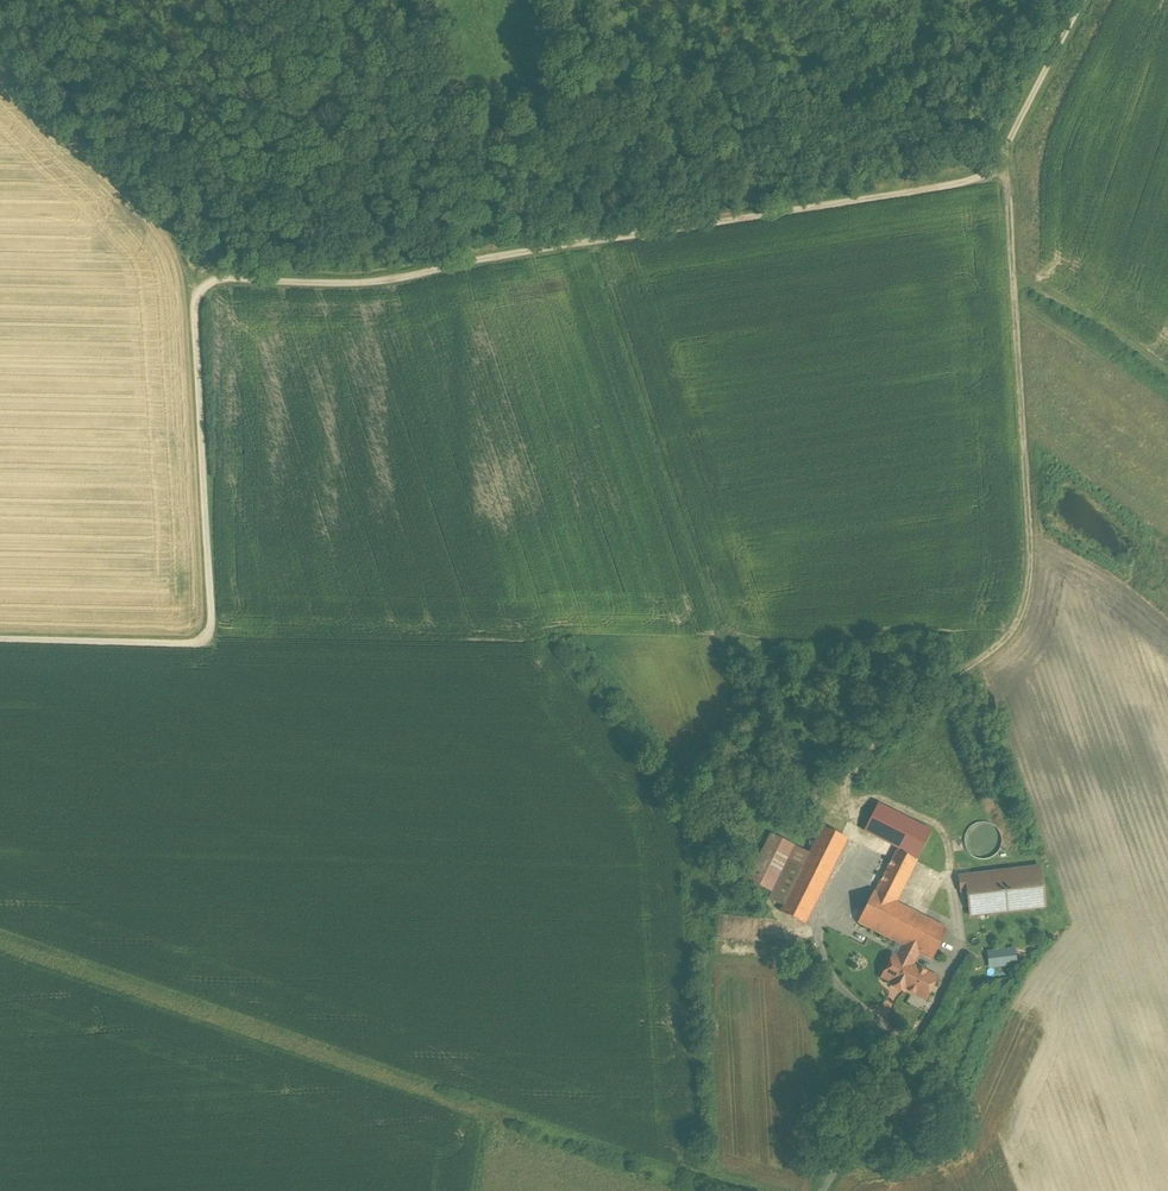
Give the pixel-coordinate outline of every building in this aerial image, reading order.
[(897,851),(916,861),(930,832),(877,805),(865,831),(898,848),(897,851)] [(991,824),(986,823),(981,823),(976,824),(972,826),(969,830),(966,834),(965,839),(965,843),(966,848),(968,852),(971,856),(976,858),(980,860),(985,860),(990,859),(994,856),(998,853),(1000,849),(1001,844),(1002,839),(1000,835),(998,830),(995,827),(991,824)] [(847,840),(823,827),(810,854),(795,847),(773,892),(769,899),(784,906),(781,913),(804,925),(847,840)] [(773,892),(795,847),(770,835),(748,880),(773,892)] [(895,903),(916,861),(897,851),(875,894),(873,892),(858,922),(904,945),(918,953),(932,960),(947,930),(895,903)] [(1040,867),(959,877),(961,893),(967,892),(970,917),(1045,907),(1040,867)] [(905,989),(925,1000),(936,978),(912,965),(918,953),(904,945),(897,958),(893,956),(882,977),(892,982),(890,985),(904,992),(905,989)] [(985,950),(985,968),(1015,966),(1014,949),(985,950)]
